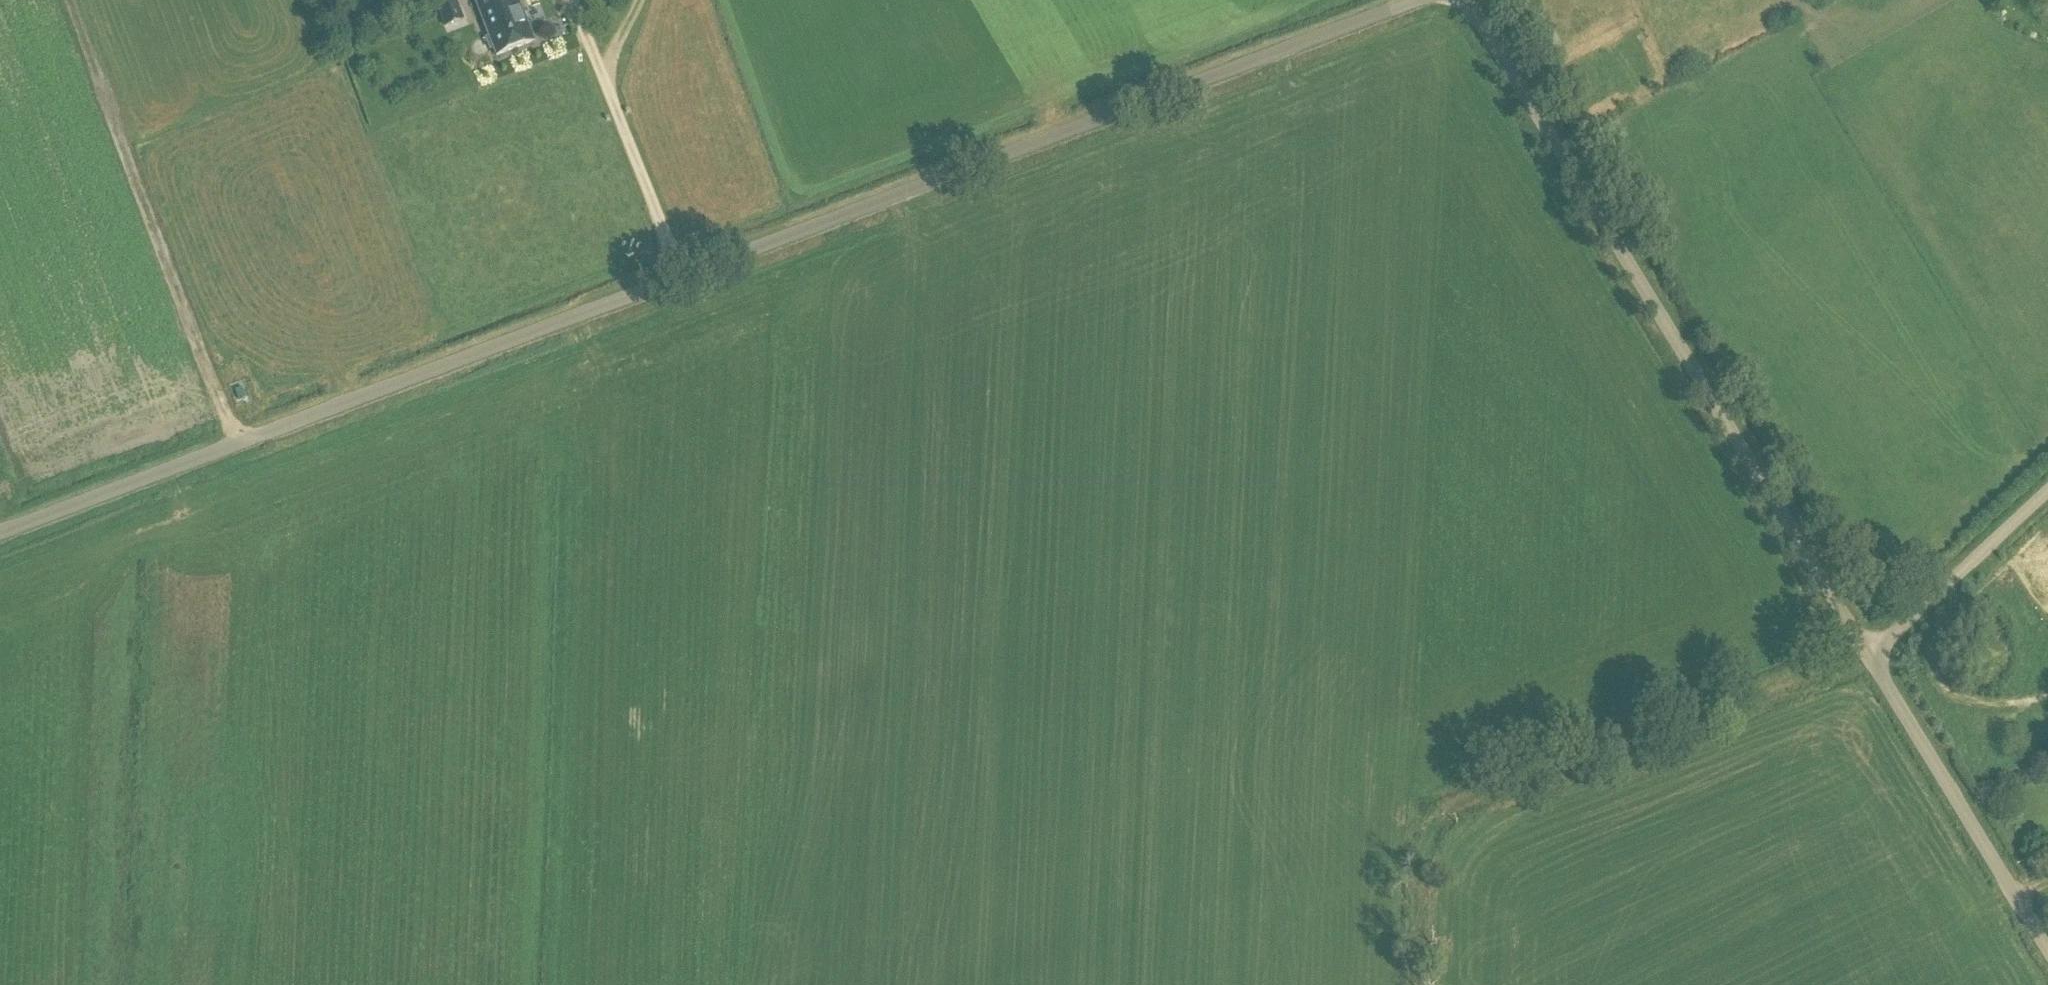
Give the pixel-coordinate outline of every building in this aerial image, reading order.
[(465,28),(454,0),(436,0),(434,1),(443,23),(445,29),(447,35),(465,28)] [(477,1),(491,38),(487,39),(491,50),(495,49),(498,56),(535,43),(519,0),(481,0),(477,1)]
